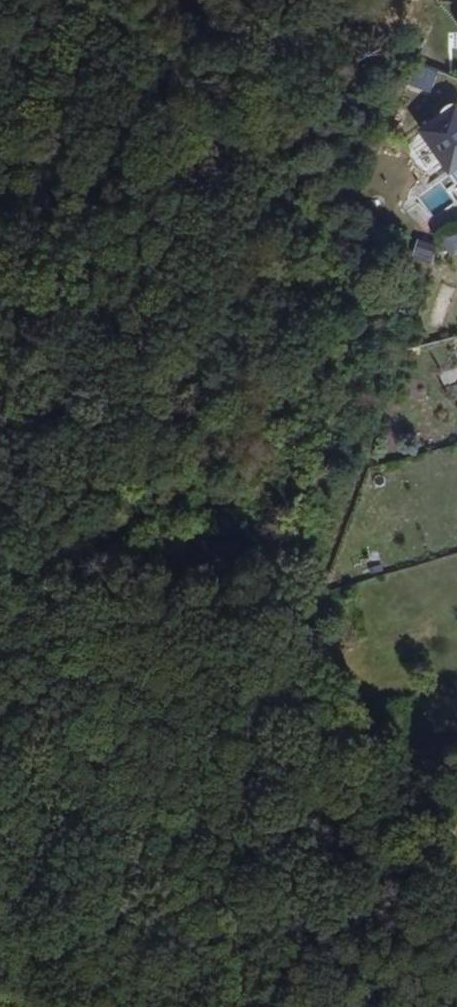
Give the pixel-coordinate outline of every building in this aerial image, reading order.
[(416,64),(409,83),(428,91),(436,72),(416,64)] [(414,127),(445,172),(454,170),(456,175),(456,97),(414,127)] [(431,217),(453,202),(439,181),(416,196),(431,217)]
